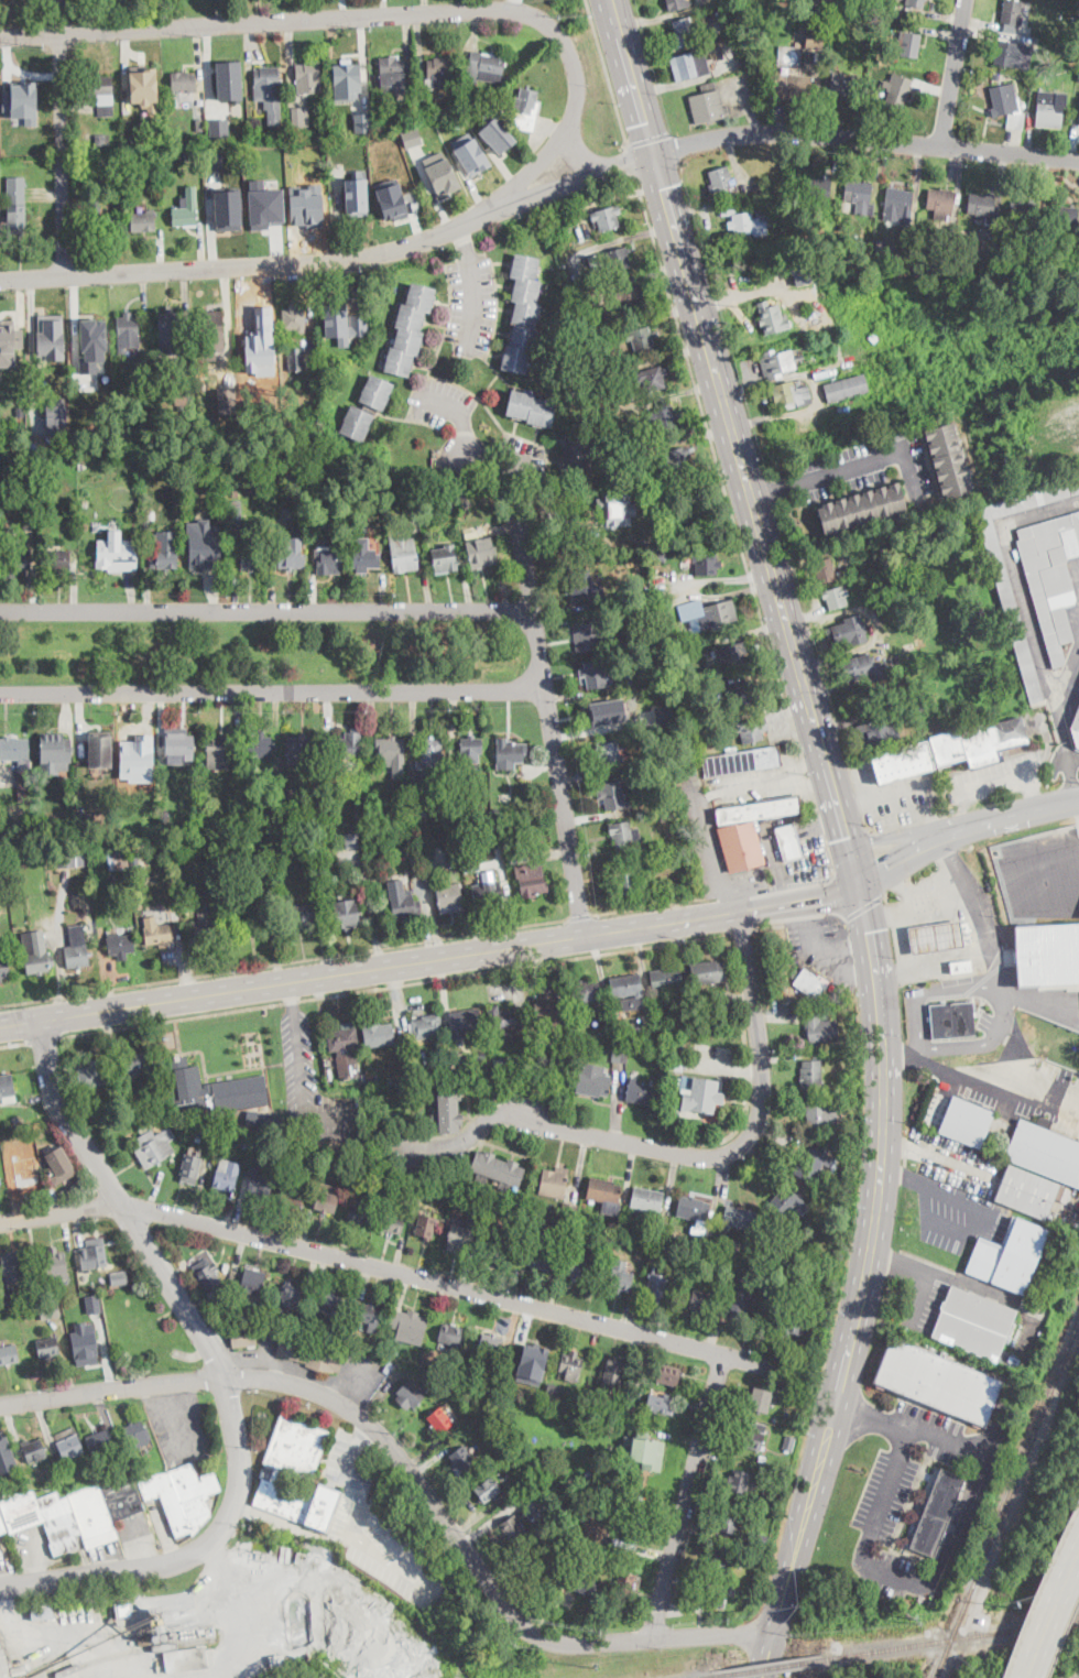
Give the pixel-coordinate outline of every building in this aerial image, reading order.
[(668,7),(666,0),(685,0),(686,4),(687,8),(680,10),(671,13),(669,9),(668,7)] [(762,9),(761,0),(770,0),(771,8),(762,9)] [(1004,10),(1005,0),(1013,0),(1022,1),(1023,2),(1021,17),(1023,18),(1022,25),(1017,25),(1016,33),(1003,31),(1004,23),(1002,23),(1003,12),(1004,10)] [(765,17),(765,28),(752,28),(752,17),(765,17)] [(689,18),(693,28),(696,26),(697,26),(699,34),(700,40),(697,41),(679,45),(678,42),(678,40),(673,22),(684,19),(689,18)] [(830,29),(828,46),(817,44),(819,26),(826,28),(825,29),(830,29)] [(922,35),(917,59),(902,56),(903,45),(897,44),(897,43),(898,39),(900,40),(901,32),(922,35)] [(1033,46),(1028,69),(1002,65),(994,64),(996,52),(996,50),(998,46),(1001,46),(1002,41),(1033,46)] [(801,45),(779,45),(778,81),(800,82),(801,45)] [(709,70),(676,79),(671,56),(704,48),(709,70)] [(505,59),(501,84),(479,79),(478,84),(466,81),(469,65),(472,51),(478,52),(491,54),(493,54),(495,55),(495,57),(505,59)] [(1076,52),(1078,54),(1078,56),(1073,62),(1070,58),(1076,52)] [(393,94),(375,95),(374,75),(381,74),(380,58),(392,57),(395,57),(404,57),(405,92),(393,94)] [(451,58),(453,87),(434,87),(434,90),(419,90),(418,66),(418,64),(424,64),(426,64),(426,78),(428,78),(427,61),(434,61),(434,58),(439,58),(440,58),(451,57),(451,58)] [(216,61),(218,99),(242,98),(240,59),(216,61)] [(307,94),(299,95),(298,84),(296,63),(320,61),(323,92),(307,94)] [(331,63),(334,98),(361,97),(359,62),(331,63)] [(130,70),(131,101),(139,101),(139,103),(151,103),(151,100),(157,100),(156,66),(148,67),(148,70),(130,70)] [(280,68),(281,117),(266,117),(265,103),(269,103),(269,96),(257,97),(255,68),(263,68),(266,68),(280,68)] [(189,72),(189,74),(196,74),(197,92),(196,92),(188,92),(188,89),(172,90),(172,89),(171,73),(184,72),(186,72),(189,72)] [(102,74),(102,77),(113,77),(113,84),(115,117),(99,117),(98,111),(98,103),(98,98),(89,99),(88,74),(97,74),(99,74),(102,74)] [(813,76),(811,96),(803,96),(803,98),(774,96),(774,94),(775,78),(775,74),(796,75),(813,76)] [(859,77),(855,97),(830,94),(832,74),(859,77)] [(905,101),(901,112),(884,106),(890,92),(882,89),(885,79),(911,89),(907,98),(905,101)] [(716,81),(723,107),(730,105),(730,106),(732,115),(696,124),(693,112),(691,110),(688,97),(702,92),(700,85),(716,80),(716,81)] [(1013,83),(1016,97),(1018,97),(1022,110),(1022,112),(1026,113),(1025,115),(1025,117),(1023,130),(1022,130),(1007,128),(1006,128),(1009,115),(1014,115),(1014,112),(1013,112),(993,118),(992,113),(991,111),(991,109),(994,108),(990,88),(1013,83)] [(538,91),(536,101),(541,101),(537,116),(535,132),(531,131),(509,127),(514,96),(520,97),(522,87),(538,91)] [(1067,105),(1066,108),(1064,108),(1062,129),(1042,127),(1039,127),(1036,127),(1039,91),(1068,94),(1067,105)] [(310,126),(294,128),(292,109),(292,108),(307,107),(309,107),(310,126)] [(353,112),(355,131),(372,130),(371,111),(353,112)] [(478,130),(499,154),(515,140),(495,116),(478,130)] [(220,140),(210,141),(209,122),(219,122),(220,140)] [(400,131),(406,148),(423,142),(417,126),(400,131)] [(111,145),(92,146),(91,134),(111,133),(111,145)] [(454,148),(471,176),(491,164),(473,135),(454,148)] [(424,166),(438,196),(461,186),(443,149),(422,160),(424,166)] [(208,151),(209,170),(222,168),(221,150),(208,151)] [(194,161),(185,161),(184,152),(194,151),(194,161)] [(112,155),(112,165),(116,164),(116,166),(117,174),(115,174),(100,175),(100,172),(100,167),(99,156),(112,155)] [(728,166),(731,178),(735,177),(738,185),(726,188),(710,194),(710,190),(708,185),(712,184),(709,172),(728,166)] [(755,190),(741,194),(738,182),(738,181),(751,177),(752,176),(755,190)] [(19,235),(8,235),(8,232),(8,217),(9,177),(20,177),(25,177),(25,188),(25,201),(24,232),(24,235),(22,235),(19,235)] [(344,178),(346,213),(368,211),(366,177),(344,178)] [(248,189),(250,229),(270,228),(269,224),(283,224),(282,187),(264,188),(264,178),(249,178),(250,189),(248,189)] [(831,182),(830,201),(803,200),(804,179),(831,182)] [(872,183),(869,216),(855,214),(857,203),(843,200),(846,179),(872,183)] [(375,187),(384,218),(408,211),(399,181),(375,187)] [(314,184),(314,197),(320,197),(321,221),(306,222),(305,222),(303,222),(303,219),(298,220),(297,193),(296,190),(296,185),(312,185),(314,184)] [(186,226),(173,226),(172,208),(172,207),(183,207),(185,207),(185,204),(186,204),(186,197),(186,186),(196,186),(196,207),(197,225),(189,226),(186,226)] [(214,189),(216,229),(242,228),(240,188),(214,189)] [(912,207),(911,211),(900,210),(897,224),(884,221),(887,188),(913,190),(914,190),(912,207)] [(952,210),(951,216),(942,215),(942,213),(935,211),(936,210),(927,209),(929,188),(955,192),(952,210)] [(995,194),(993,217),(990,216),(984,216),(976,215),(976,214),(968,213),(970,193),(990,195),(990,193),(991,193),(993,193),(995,194)] [(102,196),(102,199),(113,199),(116,229),(90,231),(89,197),(102,196)] [(1040,204),(1039,226),(1010,222),(1011,204),(1018,204),(1018,201),(1040,204)] [(617,215),(620,227),(601,231),(598,220),(592,221),(590,214),(619,205),(620,208),(621,211),(621,214),(617,215)] [(1078,208),(1077,218),(1076,229),(1049,227),(1051,207),(1061,208),(1061,206),(1078,208)] [(735,207),(735,213),(752,213),(753,218),(759,217),(760,217),(760,221),(766,221),(766,222),(766,235),(760,236),(754,236),(754,233),(734,235),(734,229),(728,230),(728,224),(732,222),(732,216),(721,216),(721,208),(735,207)] [(156,231),(132,232),(131,220),(131,215),(137,214),(146,214),(146,210),(149,209),(155,209),(155,210),(156,230),(156,231)] [(1037,237),(1036,242),(1024,241),(1024,237),(1025,228),(1038,229),(1037,237)] [(859,235),(857,242),(846,240),(847,232),(859,235)] [(891,257),(876,255),(879,238),(885,238),(885,240),(892,241),(891,257)] [(628,252),(632,266),(612,272),(609,261),(590,266),(588,257),(629,246),(630,249),(630,251),(630,252),(628,252)] [(540,329),(534,355),(530,353),(525,374),(501,369),(503,360),(504,353),(506,344),(510,345),(511,338),(513,333),(514,325),(511,324),(512,316),(514,308),(515,302),(511,301),(513,292),(514,284),(516,279),(510,277),(512,269),(513,262),(515,253),(541,259),(535,281),(542,282),(537,304),(542,305),(536,328),(540,329)] [(814,282),(797,286),(795,279),(793,273),(792,269),(809,264),(814,282)] [(1012,276),(1007,287),(1000,284),(1004,273),(1012,276)] [(434,298),(433,304),(430,314),(426,312),(424,318),(423,325),(421,330),(425,331),(422,342),(421,348),(418,358),(415,357),(413,364),(412,368),(410,378),(384,371),(385,364),(388,358),(390,347),(394,347),(399,328),(394,328),(401,303),(406,304),(411,283),(436,288),(434,298)] [(636,285),(637,288),(644,286),(646,295),(641,297),(643,306),(623,312),(620,299),(615,301),(613,292),(636,285)] [(570,303),(567,292),(581,287),(582,291),(584,296),(585,298),(570,303)] [(769,301),(770,305),(780,303),(783,314),(787,313),(792,329),(765,336),(762,324),(761,320),(756,304),(769,301)] [(257,303),(257,308),(263,308),(264,333),(255,333),(255,329),(242,330),(241,308),(248,308),(248,304),(257,303)] [(298,303),(298,308),(305,307),(306,334),(303,334),(302,334),(296,334),(296,330),(283,330),(282,309),(290,309),(288,303),(298,303)] [(324,307),(325,337),(338,336),(338,346),(349,345),(348,335),(367,334),(364,313),(347,314),(346,306),(324,307)] [(173,308),(173,313),(181,312),(182,336),(183,355),(161,356),(160,333),(159,313),(165,313),(165,308),(173,308)] [(216,308),(216,312),(221,312),(222,336),(214,337),(214,333),(200,334),(199,313),(209,312),(209,308),(216,308)] [(132,312),(132,316),(140,316),(140,334),(140,336),(118,337),(118,317),(123,316),(123,312),(132,312)] [(36,314),(37,358),(64,359),(64,313),(36,314)] [(15,367),(15,348),(23,348),(23,327),(14,327),(14,318),(0,318),(0,366),(15,367)] [(80,318),(81,351),(84,351),(85,360),(107,359),(105,318),(80,318)] [(887,329),(875,342),(869,336),(881,324),(887,329)] [(650,326),(651,331),(655,330),(657,337),(653,339),(654,345),(635,350),(632,339),(628,341),(624,333),(650,326)] [(598,337),(584,341),(581,333),(595,328),(596,329),(597,335),(598,337)] [(305,370),(288,370),(287,349),(295,348),(304,348),(305,369),(305,370)] [(783,377),(770,380),(763,356),(782,351),(787,349),(789,349),(793,348),(793,350),(797,367),(797,368),(796,369),(782,372),(783,377)] [(665,375),(668,386),(647,392),(643,379),(640,380),(637,372),(666,363),(669,373),(665,375)] [(394,384),(383,412),(381,411),(378,410),(359,401),(371,373),(394,384)] [(829,403),(828,403),(825,389),(824,384),(864,373),(869,391),(829,403)] [(796,380),(797,386),(805,384),(806,386),(810,403),(788,408),(785,410),(784,405),(776,407),(771,386),(796,380)] [(557,403),(551,428),(538,425),(535,424),(526,423),(527,419),(520,417),(516,417),(505,414),(511,391),(511,390),(516,391),(536,395),(535,399),(557,403)] [(193,404),(175,405),(175,396),(192,395),(193,404)] [(675,418),(678,426),(658,432),(656,422),(651,423),(647,412),(663,407),(661,404),(671,401),(675,416),(675,418)] [(47,434),(47,404),(67,404),(67,434),(47,434)] [(368,431),(363,443),(339,433),(351,405),(374,415),(368,431)] [(25,406),(24,416),(17,415),(17,406),(25,406)] [(928,445),(929,444),(930,444),(930,442),(929,438),(926,439),(924,432),(952,423),(974,492),(948,501),(947,498),(946,495),(946,493),(942,494),(939,486),(942,484),(942,483),(942,481),(941,479),(938,480),(936,471),(938,471),(939,470),(938,467),(937,466),(935,466),(933,458),(935,457),(934,455),(933,451),(930,453),(928,445)] [(687,456),(690,466),(671,472),(667,461),(661,464),(658,455),(688,445),(691,455),(687,456)] [(48,470),(39,470),(39,458),(48,458),(48,470)] [(129,466),(121,467),(120,458),(129,458),(129,466)] [(339,461),(339,478),(327,478),(327,461),(339,461)] [(1078,493),(1078,477),(976,504),(1028,703),(1042,699),(994,515),(1078,493)] [(898,482),(905,502),(907,510),(836,532),(827,534),(826,535),(818,510),(822,508),(821,504),(832,501),(832,504),(836,504),(835,500),(844,498),(846,501),(850,500),(849,497),(858,493),(859,498),(862,497),(861,493),(871,490),(872,493),(876,492),(875,489),(885,486),(886,489),(890,488),(889,484),(898,482)] [(32,499),(23,499),(22,486),(32,484),(32,499)] [(631,492),(631,503),(636,503),(636,515),(632,515),(632,525),(602,527),(601,510),(597,511),(596,500),(606,499),(606,493),(631,492)] [(454,508),(447,509),(445,500),(453,498),(454,508)] [(242,505),(242,523),(229,523),(230,505),(242,505)] [(32,508),(32,513),(34,512),(35,530),(33,530),(26,531),(24,531),(23,513),(24,513),(24,509),(32,508)] [(1066,664),(1061,643),(1073,640),(1065,605),(1077,602),(1066,556),(1078,553),(1078,511),(1016,525),(1050,668),(1066,664)] [(187,522),(188,567),(217,566),(216,525),(210,525),(210,517),(198,519),(198,522),(187,522)] [(368,517),(368,527),(357,527),(358,517),(368,517)] [(414,533),(412,519),(419,517),(422,531),(421,532),(414,533)] [(269,535),(268,535),(268,523),(276,523),(276,535),(272,535),(269,535)] [(120,531),(120,540),(137,540),(137,567),(137,570),(121,570),(121,571),(111,571),(108,571),(108,568),(97,568),(97,556),(97,540),(109,540),(109,531),(120,531)] [(178,532),(178,542),(177,569),(171,568),(165,568),(151,568),(151,557),(152,555),(156,555),(156,543),(152,543),(152,534),(157,534),(157,532),(178,532)] [(480,569),(472,570),(467,543),(467,542),(480,540),(492,537),(498,566),(483,568),(480,569)] [(381,554),(381,568),(369,568),(368,574),(366,574),(363,574),(356,573),(356,568),(353,568),(353,566),(355,538),(371,538),(370,551),(377,551),(377,554),(380,554),(381,554)] [(254,541),(254,547),(264,547),(264,568),(252,568),(249,568),(241,568),(241,556),(235,556),(235,552),(235,543),(235,541),(254,541)] [(412,541),(412,544),(415,543),(419,569),(407,570),(404,571),(395,573),(392,547),(403,545),(403,542),(412,541)] [(455,543),(456,556),(460,556),(461,564),(457,565),(458,571),(449,573),(447,573),(436,574),(433,549),(445,547),(445,545),(455,543)] [(305,555),(305,568),(291,568),(288,568),(279,567),(279,566),(273,566),(274,547),(302,547),(302,554),(305,554),(305,555)] [(341,567),(341,573),(335,573),(331,574),(330,574),(330,567),(319,568),(318,557),(319,557),(319,548),(344,548),(345,563),(345,567),(341,567)] [(4,563),(0,563),(0,549),(7,549),(19,549),(29,549),(29,551),(29,569),(21,569),(21,573),(18,573),(13,573),(13,569),(4,569),(4,563)] [(70,556),(70,569),(61,569),(58,569),(47,569),(47,551),(48,551),(59,551),(70,551),(70,552),(70,556)] [(718,552),(718,576),(696,576),(696,564),(691,564),(691,555),(696,555),(696,552),(718,552)] [(837,580),(819,585),(814,563),(831,557),(837,580)] [(591,586),(593,598),(574,601),(571,588),(567,588),(566,581),(570,580),(568,570),(589,567),(591,586)] [(847,596),(849,604),(829,610),(826,599),(824,600),(821,591),(847,585),(849,596),(847,596)] [(704,603),(704,607),(733,599),(739,619),(721,623),(722,629),(713,631),(713,628),(702,631),(701,631),(698,618),(685,621),(683,621),(679,603),(702,598),(704,603)] [(868,641),(851,645),(851,642),(830,647),(825,628),(844,622),(843,618),(859,614),(861,613),(861,614),(868,641)] [(584,619),(585,621),(595,620),(596,619),(596,620),(598,631),(607,630),(608,630),(610,647),(582,652),(576,652),(571,623),(571,621),(584,619)] [(744,641),(750,662),(723,668),(720,657),(713,658),(710,650),(744,641)] [(870,653),(872,663),(875,663),(884,660),(886,660),(891,676),(871,682),(870,676),(864,678),(841,685),(835,663),(836,663),(870,653)] [(606,676),(608,686),(608,687),(588,689),(587,684),(586,676),(581,677),(580,677),(580,674),(580,672),(579,669),(585,669),(584,662),(603,658),(606,676)] [(755,702),(732,708),(727,687),(750,682),(755,702)] [(582,702),(587,727),(625,720),(621,697),(582,702)] [(929,736),(936,765),(967,758),(970,768),(1004,760),(1001,748),(1029,742),(1022,714),(929,736)] [(892,716),(895,726),(897,724),(902,739),(863,750),(857,727),(892,716)] [(1069,743),(1078,747),(1078,716),(1069,743)] [(763,731),(765,740),(744,744),(742,732),(737,732),(735,726),(738,724),(738,723),(765,718),(767,730),(763,731)] [(88,730),(89,766),(115,766),(113,730),(88,730)] [(187,730),(187,736),(194,736),(194,755),(182,755),(182,763),(167,763),(167,754),(159,754),(159,742),(165,742),(165,736),(173,736),(173,730),(187,730)] [(41,731),(41,774),(68,773),(68,761),(72,761),(70,737),(65,737),(64,731),(41,731)] [(265,731),(265,737),(272,737),(272,744),(273,756),(259,756),(259,765),(247,765),(247,755),(246,736),(251,736),(251,731),(261,731),(262,731),(265,731)] [(355,738),(361,738),(360,759),(341,758),(341,764),(333,764),(334,740),(334,738),(340,738),(346,738),(346,732),(348,732),(351,732),(355,732),(355,738)] [(18,760),(0,761),(0,739),(6,739),(4,736),(6,736),(9,736),(10,736),(10,733),(19,733),(19,738),(30,738),(32,802),(20,803),(19,787),(19,761),(18,760)] [(235,736),(235,747),(229,745),(229,754),(229,759),(229,766),(229,769),(207,767),(208,755),(208,736),(219,737),(219,733),(221,733),(224,733),(226,733),(226,736),(235,736)] [(306,733),(306,737),(315,737),(315,738),(315,748),(312,748),(312,759),(306,759),(306,763),(306,765),(297,765),(297,756),(288,756),(288,737),(301,737),(301,733),(302,733),(304,733),(306,733)] [(476,734),(476,738),(482,738),(482,753),(479,754),(479,769),(461,769),(460,738),(468,738),(468,734),(470,734),(472,734),(476,734)] [(141,763),(142,770),(126,770),(126,763),(122,763),(122,736),(131,736),(134,736),(148,736),(148,745),(143,745),(143,753),(143,762),(141,763)] [(395,736),(395,738),(404,738),(405,771),(405,778),(392,778),(392,773),(392,765),(380,766),(380,764),(380,751),(377,751),(377,739),(389,738),(389,737),(391,736),(393,736),(395,736)] [(435,738),(435,740),(443,740),(443,753),(446,753),(446,763),(439,763),(439,781),(423,781),(423,777),(423,770),(423,769),(423,758),(423,738),(430,738),(434,738),(435,738)] [(509,738),(509,741),(514,740),(514,743),(528,743),(528,754),(524,754),(524,763),(516,763),(516,769),(514,769),(500,769),(500,763),(498,763),(497,738),(509,738)] [(621,758),(622,762),(612,764),(613,769),(603,770),(602,760),(600,760),(599,759),(599,755),(597,744),(619,740),(620,749),(621,758)] [(934,770),(879,785),(871,756),(870,756),(927,740),(935,769),(934,770)] [(707,777),(706,778),(702,756),(726,753),(738,752),(780,745),(780,747),(782,766),(781,767),(750,772),(709,777),(707,777)] [(623,793),(624,800),(632,799),(633,803),(634,807),(632,807),(612,810),(606,811),(603,798),(599,799),(599,796),(598,794),(598,792),(603,791),(602,784),(621,781),(623,793)] [(194,802),(185,802),(185,788),(194,788),(194,802)] [(800,813),(718,826),(715,809),(716,808),(800,795),(803,807),(804,811),(800,813)] [(377,821),(368,821),(368,805),(377,805),(377,821)] [(95,818),(81,818),(81,808),(95,808),(95,818)] [(366,824),(356,824),(355,808),(364,808),(366,824)] [(660,820),(658,820),(658,819),(656,809),(665,808),(667,818),(660,820)] [(423,811),(423,815),(428,815),(428,820),(414,821),(413,811),(423,811)] [(239,832),(229,832),(229,820),(239,820),(239,832)] [(631,821),(632,828),(639,828),(640,840),(625,842),(626,849),(617,850),(615,839),(612,839),(612,838),(612,835),(610,835),(609,824),(631,821)] [(754,821),(756,827),(762,849),(765,861),(730,871),(727,862),(720,838),(718,828),(754,821)] [(803,857),(784,861),(775,829),(794,824),(803,857)] [(361,847),(347,849),(346,848),(345,835),(359,832),(360,846),(361,847)] [(11,846),(0,846),(0,837),(11,837),(11,846)] [(515,851),(508,853),(508,852),(506,846),(506,845),(514,843),(515,851)] [(76,848),(76,850),(85,850),(86,865),(77,867),(77,868),(75,868),(58,868),(58,859),(58,849),(76,848)] [(130,868),(109,872),(106,852),(127,848),(130,868)] [(465,864),(447,868),(447,867),(445,851),(446,851),(462,849),(465,864)] [(421,870),(413,871),(411,853),(418,852),(421,870)] [(527,860),(510,863),(509,856),(524,853),(526,853),(527,860)] [(543,861),(545,881),(549,881),(549,885),(551,889),(551,891),(536,893),(536,897),(522,898),(520,878),(516,879),(515,865),(527,863),(543,861)] [(476,872),(467,873),(466,867),(475,864),(476,872)] [(637,892),(614,895),(613,886),(613,883),(613,882),(619,882),(617,868),(618,868),(633,865),(634,874),(637,892)] [(493,876),(494,881),(501,880),(502,889),(504,902),(476,906),(472,885),(483,883),(482,878),(488,878),(490,876),(493,876)] [(126,890),(108,892),(108,883),(124,881),(126,890)] [(449,881),(449,884),(461,883),(464,912),(454,913),(450,913),(440,914),(437,886),(443,885),(443,882),(449,881)] [(254,900),(239,902),(237,887),(252,885),(254,900)] [(413,890),(415,901),(421,900),(423,914),(408,915),(410,922),(406,922),(404,922),(403,922),(402,917),(394,918),(392,903),(392,898),(404,896),(403,891),(413,890)] [(353,926),(353,933),(350,933),(347,934),(346,934),(345,927),(338,928),(334,902),(357,898),(361,925),(353,926)] [(316,925),(304,927),(305,928),(303,929),(298,929),(298,925),(285,927),(283,915),(288,914),(287,908),(323,903),(325,917),(321,917),(316,918),(315,918),(316,925)] [(251,934),(239,935),(238,924),(241,924),(241,915),(266,912),(269,925),(266,925),(268,931),(257,934),(251,934)] [(220,938),(190,942),(189,934),(194,933),(192,923),(219,918),(221,936),(219,936),(220,938)] [(961,919),(961,924),(969,923),(971,941),(963,942),(963,946),(912,954),(908,927),(946,922),(950,922),(961,919)] [(161,922),(161,925),(171,924),(172,933),(174,933),(175,941),(165,942),(166,947),(160,948),(159,944),(146,945),(144,927),(155,926),(154,923),(161,922)] [(1018,987),(1078,983),(1078,923),(1014,927),(1018,987)] [(83,967),(83,970),(76,971),(76,967),(67,968),(64,947),(70,946),(70,940),(68,930),(68,927),(85,925),(90,966),(83,967)] [(119,934),(119,936),(132,934),(133,938),(134,951),(128,952),(129,960),(119,961),(119,958),(118,955),(115,955),(110,956),(107,938),(109,937),(108,928),(118,927),(122,927),(126,926),(126,934),(119,934)] [(44,929),(48,956),(54,955),(55,965),(48,966),(50,970),(42,971),(42,974),(37,976),(36,972),(29,973),(25,956),(21,933),(44,929)] [(11,978),(0,979),(0,949),(6,948),(11,978)] [(974,972),(950,976),(948,961),(972,958),(974,972)] [(699,984),(694,984),(690,963),(710,961),(713,960),(723,959),(727,979),(727,980),(726,980),(722,981),(715,982),(700,983),(699,984)] [(680,967),(684,992),(677,993),(676,989),(667,990),(653,992),(650,971),(680,967)] [(798,970),(794,978),(789,974),(794,967),(798,970)] [(804,968),(820,979),(821,976),(830,982),(826,990),(819,999),(817,1002),(793,984),(804,968)] [(641,974),(644,996),(644,999),(645,1009),(623,1012),(622,1000),(635,998),(635,994),(613,998),(611,978),(640,973),(641,974)] [(584,979),(584,982),(592,981),(593,982),(600,981),(602,998),(602,1000),(573,1004),(570,984),(578,983),(578,979),(584,979)] [(716,1006),(696,1010),(694,993),(700,992),(702,992),(713,991),(715,992),(716,1005),(716,1006)] [(558,1001),(560,1028),(543,1031),(543,1027),(537,1027),(535,1003),(558,1001)] [(977,1036),(933,1039),(931,1021),(931,1017),(930,1004),(944,1004),(973,1002),(974,1012),(977,1036)] [(499,1005),(500,1013),(515,1011),(520,1011),(523,1031),(522,1032),(503,1034),(493,1035),(492,1035),(489,1006),(499,1005)] [(694,1026),(684,1027),(682,1007),(682,1006),(691,1005),(694,1026)] [(456,1040),(454,1040),(451,1027),(449,1012),(480,1007),(483,1029),(466,1033),(467,1038),(456,1040)] [(820,1011),(821,1021),(836,1018),(838,1035),(839,1043),(810,1046),(809,1036),(806,1037),(805,1023),(804,1016),(804,1012),(820,1011)] [(442,1013),(444,1036),(414,1039),(414,1035),(412,1035),(411,1035),(410,1027),(410,1024),(412,1024),(411,1020),(423,1018),(422,1016),(424,1015),(427,1015),(442,1013)] [(380,1022),(380,1025),(384,1024),(393,1023),(396,1044),(366,1047),(363,1024),(380,1022)] [(351,1028),(357,1071),(350,1072),(342,1074),(341,1068),(331,1069),(331,1068),(330,1063),(340,1061),(339,1057),(339,1052),(329,1053),(327,1032),(339,1031),(342,1029),(351,1028)] [(629,1045),(628,1064),(626,1064),(613,1063),(612,1063),(613,1044),(629,1045)] [(448,1056),(438,1057),(436,1048),(446,1046),(448,1056)] [(680,1046),(680,1056),(669,1056),(669,1046),(680,1046)] [(492,1071),(473,1075),(470,1054),(489,1050),(492,1071)] [(153,1071),(124,1076),(121,1057),(130,1056),(137,1055),(150,1053),(153,1071)] [(179,1055),(181,1057),(186,1056),(188,1056),(189,1066),(199,1065),(203,1088),(205,1087),(204,1085),(205,1085),(207,1085),(265,1075),(270,1104),(216,1112),(216,1110),(211,1111),(211,1105),(209,1105),(209,1108),(173,1113),(171,1099),(174,1098),(167,1059),(174,1058),(173,1055),(179,1055)] [(510,1067),(494,1069),(493,1058),(509,1056),(510,1067)] [(103,1058),(106,1070),(109,1070),(110,1082),(94,1085),(80,1087),(78,1068),(89,1067),(91,1066),(92,1066),(91,1060),(103,1058)] [(684,1070),(684,1071),(669,1069),(671,1060),(685,1063),(684,1065),(684,1070)] [(822,1090),(800,1090),(800,1068),(803,1068),(803,1060),(822,1060),(822,1090)] [(602,1066),(601,1075),(612,1077),(609,1097),(601,1094),(600,1098),(597,1097),(593,1097),(576,1092),(580,1070),(584,1071),(585,1061),(602,1066)] [(660,1087),(656,1107),(633,1102),(633,1105),(630,1104),(626,1103),(624,1103),(623,1103),(624,1096),(628,1096),(633,1070),(641,1071),(639,1082),(660,1087)] [(2,1100),(0,1101),(0,1075),(12,1074),(17,1101),(4,1103),(3,1103),(3,1100),(2,1100)] [(683,1075),(720,1080),(718,1093),(724,1094),(724,1097),(723,1101),(723,1104),(721,1103),(716,1103),(715,1115),(682,1110),(684,1093),(675,1091),(677,1077),(682,1078),(683,1075)] [(457,1081),(457,1090),(461,1090),(461,1093),(461,1094),(461,1098),(458,1098),(458,1115),(462,1115),(462,1119),(464,1120),(464,1123),(459,1124),(459,1132),(440,1133),(438,1081),(457,1081)] [(982,1145),(980,1148),(939,1132),(952,1099),(953,1096),(995,1113),(994,1113),(984,1137),(982,1145)] [(828,1132),(808,1132),(807,1116),(807,1112),(807,1105),(837,1104),(838,1131),(828,1132)] [(283,1115),(281,1130),(246,1124),(248,1113),(248,1110),(269,1113),(283,1115)] [(21,1120),(14,1124),(11,1120),(18,1115),(21,1120)] [(151,1129),(155,1135),(163,1131),(170,1142),(175,1152),(164,1158),(148,1169),(146,1169),(140,1158),(134,1151),(141,1146),(137,1138),(142,1134),(138,1127),(152,1119),(156,1125),(151,1129)] [(1078,1142),(1078,1189),(1005,1158),(1021,1119),(1039,1125),(1040,1121),(1043,1119),(1044,1119),(1048,1120),(1050,1124),(1049,1127),(1046,1129),(1051,1131),(1078,1142)] [(197,1129),(194,1137),(188,1135),(190,1126),(197,1129)] [(215,1134),(212,1143),(196,1138),(198,1130),(215,1134)] [(246,1142),(243,1148),(233,1146),(235,1138),(246,1142)] [(73,1165),(57,1175),(45,1155),(62,1146),(73,1165)] [(822,1152),(831,1156),(827,1164),(827,1165),(825,1164),(820,1174),(814,1184),(795,1174),(807,1152),(808,1152),(811,1146),(822,1152)] [(198,1178),(196,1185),(184,1181),(182,1181),(189,1147),(203,1149),(200,1157),(204,1157),(201,1165),(198,1178)] [(494,1154),(493,1158),(510,1165),(511,1159),(514,1161),(515,1162),(519,1163),(516,1167),(525,1170),(519,1188),(471,1170),(478,1153),(486,1156),(487,1152),(489,1153),(491,1153),(494,1154)] [(239,1176),(233,1199),(222,1197),(220,1196),(210,1194),(211,1186),(214,1186),(218,1172),(221,1158),(242,1164),(239,1176)] [(35,1179),(14,1184),(12,1165),(26,1163),(33,1162),(35,1179)] [(352,1167),(350,1174),(334,1169),(335,1164),(352,1167)] [(1060,1185),(1046,1221),(995,1200),(999,1191),(1005,1174),(1010,1164),(1060,1185)] [(273,1178),(269,1197),(255,1194),(253,1194),(248,1192),(248,1191),(251,1178),(251,1177),(253,1167),(254,1167),(263,1169),(264,1169),(263,1176),(273,1178)] [(569,1169),(566,1188),(565,1198),(542,1195),(545,1169),(556,1170),(556,1169),(556,1167),(559,1168),(569,1169)] [(305,1191),(301,1209),(293,1207),(292,1211),(287,1210),(288,1206),(280,1203),(287,1176),(297,1179),(296,1180),(294,1189),(299,1190),(305,1191)] [(621,1205),(619,1217),(601,1213),(603,1201),(587,1199),(588,1194),(591,1177),(610,1180),(613,1181),(615,1181),(615,1184),(622,1185),(622,1186),(620,1202),(619,1202),(621,1203),(621,1205)] [(340,1197),(335,1213),(327,1211),(326,1214),(324,1213),(323,1213),(319,1212),(320,1210),(314,1208),(321,1181),(342,1188),(340,1197)] [(805,1202),(799,1208),(796,1205),(794,1208),(781,1222),(765,1208),(786,1185),(804,1201),(805,1202)] [(1071,1188),(1059,1185),(1056,1199),(1068,1201),(1071,1188)] [(664,1191),(661,1212),(660,1217),(656,1216),(652,1214),(653,1211),(645,1210),(644,1219),(640,1218),(635,1217),(636,1208),(631,1207),(631,1206),(634,1186),(652,1189),(656,1190),(664,1191)] [(696,1197),(696,1198),(705,1200),(705,1201),(711,1203),(708,1221),(707,1228),(710,1228),(709,1233),(709,1236),(690,1233),(691,1227),(695,1227),(697,1220),(677,1216),(678,1214),(682,1196),(689,1197),(689,1196),(691,1196),(695,1197),(696,1197)] [(579,1205),(575,1220),(560,1217),(564,1201),(566,1202),(577,1205),(579,1205)] [(372,1209),(368,1227),(359,1224),(358,1228),(357,1228),(355,1227),(353,1227),(355,1223),(347,1221),(351,1203),(372,1209)] [(484,1207),(481,1221),(477,1220),(471,1219),(475,1205),(484,1207)] [(756,1211),(752,1231),(730,1227),(730,1230),(722,1229),(727,1206),(756,1211)] [(405,1222),(402,1235),(401,1235),(392,1233),(389,1232),(381,1231),(385,1212),(406,1218),(405,1222)] [(437,1218),(433,1239),(429,1238),(426,1238),(415,1234),(421,1214),(437,1218)] [(1049,1230),(1024,1294),(1024,1295),(1020,1294),(968,1273),(966,1272),(979,1236),(1002,1245),(1013,1216),(1015,1217),(1049,1230)] [(566,1224),(564,1233),(557,1232),(559,1223),(566,1224)] [(473,1231),(469,1247),(468,1247),(462,1246),(461,1251),(458,1250),(457,1250),(455,1249),(456,1245),(449,1243),(454,1225),(470,1230),(473,1231)] [(508,1236),(503,1256),(486,1252),(491,1232),(508,1236)] [(556,1241),(548,1272),(540,1268),(536,1268),(524,1265),(530,1245),(532,1234),(534,1235),(556,1241)] [(108,1266),(83,1270),(79,1249),(86,1247),(86,1240),(105,1238),(108,1265),(108,1266)] [(628,1240),(626,1246),(617,1244),(619,1238),(628,1240)] [(662,1247),(658,1263),(649,1261),(652,1245),(662,1247)] [(65,1270),(66,1277),(57,1278),(56,1271),(45,1273),(44,1267),(43,1260),(42,1255),(64,1252),(66,1268),(65,1270)] [(592,1261),(588,1278),(576,1276),(574,1275),(566,1273),(570,1255),(592,1261)] [(8,1283),(6,1283),(4,1275),(2,1261),(24,1257),(25,1265),(22,1265),(22,1268),(24,1279),(21,1281),(8,1283)] [(222,1283),(205,1293),(194,1274),(196,1273),(195,1270),(193,1267),(194,1266),(207,1258),(212,1267),(214,1268),(222,1283)] [(632,1281),(630,1292),(629,1292),(622,1290),(621,1294),(620,1294),(617,1293),(614,1293),(614,1288),(610,1287),(612,1277),(615,1258),(628,1261),(626,1267),(631,1267),(630,1274),(634,1274),(633,1278),(632,1281)] [(265,1279),(261,1296),(260,1296),(244,1292),(240,1290),(244,1273),(247,1267),(255,1270),(258,1270),(268,1273),(265,1279)] [(129,1282),(111,1284),(110,1272),(127,1268),(129,1282)] [(669,1277),(663,1304),(647,1299),(649,1294),(646,1293),(652,1272),(656,1274),(669,1277)] [(110,1286),(96,1287),(95,1277),(110,1277),(110,1286)] [(298,1299),(296,1309),(279,1305),(285,1284),(287,1284),(290,1285),(302,1288),(299,1297),(298,1299)] [(998,1362),(996,1363),(930,1337),(951,1284),(1018,1310),(1017,1311),(1002,1351),(998,1362)] [(713,1294),(709,1312),(689,1308),(694,1289),(713,1294)] [(84,1295),(87,1314),(101,1310),(98,1292),(84,1295)] [(342,1297),(338,1316),(337,1316),(330,1314),(317,1310),(317,1309),(321,1292),(331,1295),(334,1295),(342,1297)] [(749,1299),(743,1321),(726,1317),(727,1315),(729,1303),(731,1296),(749,1299)] [(379,1301),(378,1306),(383,1308),(377,1333),(367,1331),(369,1323),(349,1318),(353,1300),(369,1305),(370,1299),(373,1300),(374,1300),(379,1301)] [(61,1314),(42,1318),(40,1306),(57,1301),(61,1314)] [(407,1312),(408,1314),(410,1310),(413,1311),(416,1311),(419,1312),(419,1317),(427,1319),(422,1345),(395,1340),(397,1329),(389,1327),(393,1309),(394,1310),(401,1311),(407,1312)] [(810,1319),(805,1338),(791,1333),(789,1337),(786,1337),(784,1336),(782,1336),(783,1332),(776,1330),(781,1311),(794,1315),(808,1319),(810,1319)] [(70,1331),(76,1365),(99,1361),(94,1321),(86,1323),(85,1320),(74,1322),(76,1330),(70,1331)] [(472,1331),(468,1349),(456,1345),(440,1341),(439,1341),(444,1323),(472,1331)] [(239,1326),(239,1329),(255,1327),(258,1347),(249,1348),(249,1345),(233,1348),(230,1327),(236,1326),(239,1326)] [(345,1351),(340,1372),(336,1371),(335,1374),(306,1366),(307,1363),(276,1355),(280,1340),(264,1336),(265,1330),(265,1329),(346,1348),(345,1349),(345,1351)] [(498,1334),(498,1337),(504,1338),(498,1362),(487,1359),(488,1353),(479,1351),(483,1333),(491,1336),(491,1332),(498,1334)] [(62,1354),(41,1358),(40,1354),(37,1340),(39,1340),(46,1338),(58,1336),(62,1354)] [(987,1425),(985,1429),(872,1383),(891,1336),(1004,1382),(1001,1391),(987,1425)] [(382,1344),(380,1351),(373,1350),(374,1342),(382,1344)] [(524,1342),(516,1374),(541,1380),(549,1348),(524,1342)] [(21,1362),(0,1365),(0,1347),(4,1345),(18,1343),(18,1344),(21,1362)] [(579,1352),(578,1356),(584,1358),(577,1384),(564,1381),(566,1374),(558,1373),(564,1353),(569,1354),(571,1350),(574,1350),(576,1351),(579,1352)] [(1021,1360),(1018,1365),(1007,1361),(1010,1355),(1021,1360)] [(682,1369),(677,1386),(657,1381),(661,1364),(682,1369)] [(625,1370),(620,1390),(602,1385),(608,1365),(625,1370)] [(451,1377),(445,1384),(437,1376),(445,1370),(451,1377)] [(426,1395),(405,1414),(393,1401),(399,1396),(395,1392),(411,1377),(418,1387),(425,1394),(426,1395)] [(567,1388),(565,1395),(547,1390),(548,1383),(567,1388)] [(778,1394),(776,1403),(771,1401),(767,1414),(750,1409),(755,1388),(778,1394)] [(671,1394),(669,1399),(676,1401),(674,1413),(673,1414),(673,1416),(666,1414),(647,1410),(651,1395),(664,1397),(665,1393),(671,1394)] [(637,1405),(636,1412),(628,1409),(629,1403),(637,1405)] [(445,1431),(440,1435),(426,1418),(440,1407),(455,1424),(453,1425),(445,1431)] [(327,1431),(310,1479),(280,1468),(274,1483),(314,1497),(318,1484),(320,1484),(341,1492),(333,1517),(331,1521),(328,1530),(312,1525),(253,1505),(262,1479),(270,1481),(275,1467),(264,1463),(281,1415),(327,1431)] [(626,1419),(625,1427),(617,1426),(618,1418),(626,1419)] [(143,1423),(145,1428),(149,1427),(154,1441),(149,1443),(140,1447),(129,1451),(120,1428),(130,1425),(134,1423),(142,1419),(143,1423)] [(761,1448),(761,1451),(756,1450),(740,1446),(741,1441),(742,1438),(746,1420),(764,1425),(767,1426),(766,1426),(766,1430),(762,1445),(761,1448)] [(109,1437),(109,1438),(113,1437),(116,1443),(112,1445),(113,1447),(112,1448),(105,1450),(92,1454),(86,1437),(95,1434),(98,1432),(107,1429),(109,1437)] [(649,1431),(647,1439),(666,1441),(663,1472),(642,1470),(642,1463),(632,1462),(619,1461),(619,1460),(621,1445),(621,1443),(623,1443),(624,1436),(636,1437),(637,1430),(649,1431)] [(85,1451),(64,1460),(61,1450),(57,1442),(77,1435),(78,1434),(80,1441),(85,1451)] [(796,1438),(793,1451),(787,1450),(785,1449),(783,1449),(786,1436),(796,1438)] [(47,1457),(29,1463),(22,1445),(41,1438),(47,1457)] [(17,1463),(0,1469),(0,1447),(9,1443),(17,1463)] [(478,1462),(458,1477),(453,1469),(455,1468),(451,1463),(454,1461),(449,1456),(453,1452),(462,1445),(464,1445),(476,1460),(478,1462)] [(193,1462),(200,1481),(203,1481),(201,1477),(216,1471),(221,1491),(220,1491),(206,1495),(211,1514),(212,1515),(193,1537),(192,1533),(177,1538),(176,1538),(176,1536),(161,1496),(160,1496),(148,1501),(146,1501),(137,1477),(166,1472),(168,1472),(171,1471),(193,1462)] [(751,1473),(750,1481),(746,1493),(746,1494),(729,1490),(730,1484),(728,1483),(729,1480),(729,1478),(730,1477),(732,1478),(734,1469),(750,1473),(751,1473)] [(936,1555),(934,1558),(928,1556),(909,1548),(941,1469),(966,1479),(936,1555)] [(524,1477),(515,1482),(512,1477),(521,1471),(524,1477)] [(590,1471),(595,1474),(593,1477),(589,1480),(585,1475),(589,1472),(590,1471)] [(11,1534),(0,1504),(0,1495),(33,1491),(36,1499),(58,1491),(59,1497),(68,1496),(66,1486),(67,1486),(100,1480),(132,1474),(145,1511),(144,1512),(112,1523),(119,1538),(88,1549),(85,1550),(81,1534),(75,1536),(80,1547),(79,1547),(54,1557),(50,1544),(52,1544),(44,1522),(11,1534)] [(501,1492),(484,1503),(475,1489),(489,1479),(492,1477),(502,1491),(501,1492)] [(778,1505),(773,1508),(770,1503),(774,1500),(778,1505)] [(741,1514),(737,1535),(718,1530),(723,1508),(724,1510),(741,1514)] [(527,1532),(513,1543),(500,1526),(514,1515),(515,1516),(527,1532)] [(644,1532),(643,1539),(639,1538),(637,1543),(637,1546),(636,1550),(634,1550),(611,1545),(613,1536),(620,1538),(624,1518),(643,1523),(642,1525),(642,1527),(641,1530),(644,1532)] [(765,1537),(761,1548),(751,1545),(755,1533),(765,1537)] [(559,1557),(542,1571),(531,1556),(548,1543),(559,1557)] [(635,1582),(632,1595),(614,1592),(619,1570),(636,1575),(636,1576),(635,1582)] [(599,1581),(591,1598),(573,1589),(579,1572),(599,1581)] [(134,1617),(118,1620),(117,1617),(115,1603),(128,1601),(132,1600),(134,1617)] [(33,1621),(32,1621),(32,1617),(31,1606),(53,1604),(54,1619),(33,1621)] [(157,1632),(151,1633),(150,1625),(150,1621),(150,1617),(149,1609),(163,1606),(164,1624),(165,1626),(165,1632),(157,1632)] [(152,1644),(140,1646),(139,1643),(139,1635),(151,1634),(152,1638),(152,1639),(152,1644)] [(206,1647),(206,1649),(211,1649),(214,1664),(208,1665),(209,1667),(209,1668),(167,1674),(166,1667),(164,1653),(206,1647)] [(11,1672),(12,1677),(0,1677),(0,1649),(3,1648),(4,1648),(10,1670),(11,1672)] [(285,1664),(272,1665),(271,1655),(283,1654),(285,1664)] [(26,1672),(13,1676),(12,1672),(11,1669),(24,1666),(26,1672)]
